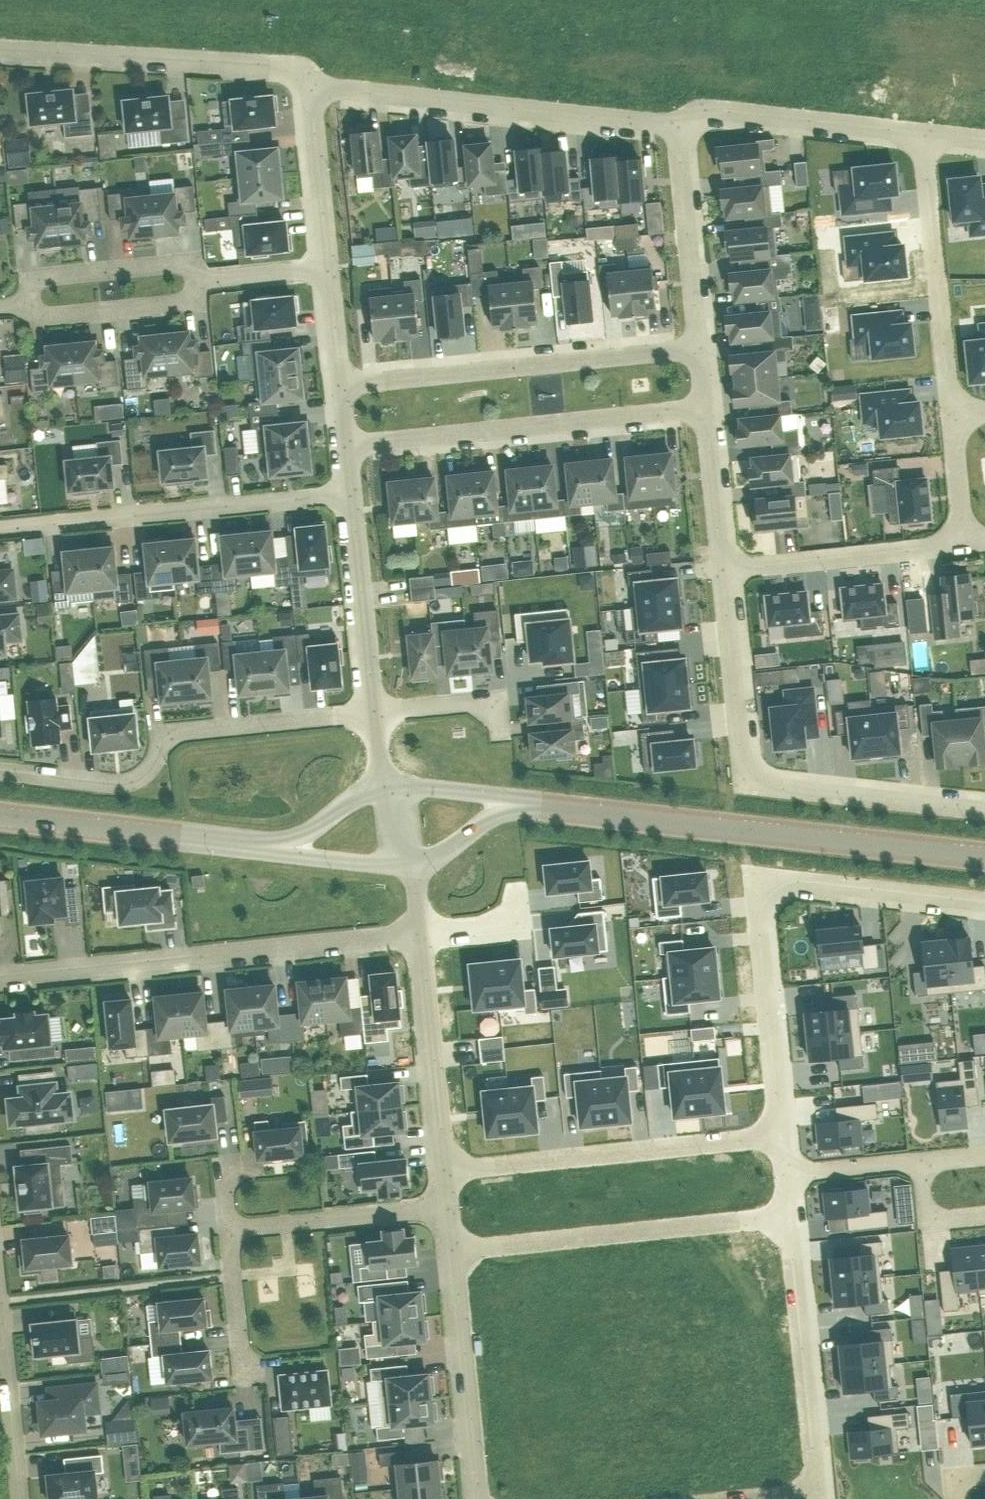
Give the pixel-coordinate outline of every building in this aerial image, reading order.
[(32,95),(29,96),(32,126),(64,122),(66,138),(94,135),(91,111),(75,113),(73,91),(47,94),(47,90),(32,92),(32,95)] [(226,129),(221,130),(223,143),(238,141),(249,140),(250,140),(249,128),(276,125),(275,112),(278,112),(277,97),(252,100),(251,96),(238,98),(238,101),(223,103),(226,129)] [(128,102),(125,102),(128,132),(160,129),(162,145),(189,142),(187,118),(171,120),(169,98),(143,100),(142,97),(127,98),(128,102)] [(356,157),(352,157),(353,170),(357,170),(358,179),(373,177),(374,189),(396,187),(395,178),(393,158),(381,160),(378,133),(376,133),(376,129),(363,131),(363,134),(353,135),(356,157)] [(209,131),(198,132),(200,145),(210,144),(209,131)] [(416,136),(391,139),(393,158),(395,178),(410,177),(411,189),(433,186),(431,162),(419,164),(416,136)] [(238,141),(223,143),(224,156),(234,155),(236,179),(281,174),(280,164),(284,163),(282,149),(251,152),(250,140),(249,140),(238,141)] [(454,140),(429,143),(431,162),(433,186),(434,186),(434,188),(458,186),(459,191),(471,189),(470,186),(468,167),(457,168),(454,140)] [(739,147),(717,150),(719,167),(722,166),(723,177),(749,174),(766,173),(766,172),(764,151),(776,150),(775,140),(738,143),(739,147)] [(476,146),(466,147),(468,167),(470,186),(485,185),(486,197),(509,195),(507,181),(506,171),(494,172),(491,145),(489,145),(489,141),(476,143),(476,146)] [(24,145),(2,146),(2,161),(25,160),(24,145)] [(520,179),(507,181),(509,195),(509,194),(510,203),(545,200),(546,200),(541,154),(542,154),(542,149),(517,152),(520,179)] [(116,151),(100,152),(101,160),(117,159),(116,151)] [(542,154),(541,154),(546,200),(545,200),(545,204),(583,201),(582,189),(581,189),(580,178),(568,179),(565,152),(542,154)] [(595,187),(582,189),(583,201),(584,200),(585,211),(621,208),(621,203),(617,163),(618,162),(617,158),(592,160),(595,187)] [(618,162),(617,163),(621,203),(644,201),(642,178),(646,177),(645,164),(641,164),(641,160),(618,162)] [(806,162),(795,163),(797,187),(809,186),(806,162)] [(850,190),(841,191),(843,215),(870,212),(891,210),(890,196),(898,195),(898,192),(902,192),(900,177),(896,177),(895,165),(848,170),(850,190)] [(751,188),(721,191),(723,208),(726,208),(728,219),(754,216),(772,214),(770,187),(782,185),(781,171),(766,172),(766,173),(749,174),(751,188)] [(238,202),(229,203),(230,216),(258,214),(257,202),(287,199),(286,184),(282,185),(281,174),(236,179),(238,202)] [(950,181),(955,228),(970,226),(971,236),(975,235),(984,234),(984,186),(981,186),(980,178),(950,181)] [(176,195),(152,197),(156,236),(174,234),(180,234),(179,224),(186,224),(185,213),(196,212),(194,186),(175,188),(176,195)] [(80,187),(56,190),(58,207),(62,246),(80,244),(86,243),(85,234),(92,233),(91,222),(102,221),(99,188),(80,190),(80,187)] [(32,203),(14,205),(17,230),(29,229),(30,240),(36,239),(37,248),(43,248),(62,246),(58,207),(56,190),(55,190),(55,192),(31,194),(32,203)] [(127,193),(108,195),(111,221),(123,219),(124,230),(130,230),(131,239),(137,238),(156,236),(152,197),(128,200),(127,193)] [(755,230),(725,233),(727,250),(731,250),(732,260),(758,258),(777,256),(774,228),(783,227),(781,213),(772,214),(754,216),(755,230)] [(258,214),(230,216),(232,230),(236,229),(239,256),(254,254),(254,258),(268,257),(268,253),(293,250),(291,236),(287,236),(286,223),(259,226),(258,214)] [(215,218),(204,219),(205,233),(216,232),(215,218)] [(660,218),(649,219),(651,233),(661,232),(665,232),(664,218),(660,218)] [(638,224),(616,226),(617,239),(640,236),(638,224)] [(528,225),(513,227),(514,240),(529,239),(528,225)] [(599,228),(588,229),(589,242),(601,240),(599,228)] [(873,236),(846,239),(848,262),(858,261),(860,281),(907,276),(904,246),(895,247),(894,234),(873,236)] [(638,237),(616,239),(617,251),(639,249),(638,237)] [(399,241),(376,244),(377,256),(401,253),(399,241)] [(759,272),(730,275),(732,292),(735,292),(736,302),(757,300),(779,298),(777,280),(793,279),(790,254),(777,256),(758,258),(759,272)] [(562,262),(550,264),(554,298),(566,297),(568,324),(594,322),(588,272),(564,274),(562,262)] [(616,264),(600,266),(601,282),(608,282),(612,316),(621,315),(621,319),(635,317),(630,273),(629,273),(617,274),(616,264)] [(652,266),(629,268),(629,273),(630,273),(635,317),(648,316),(648,312),(657,311),(655,291),(659,291),(657,276),(653,277),(652,266)] [(524,279),(511,280),(516,330),(530,328),(529,324),(538,323),(535,290),(542,289),(540,267),(523,269),(524,279)] [(498,271),(471,274),(473,297),(490,295),(493,328),(502,327),(503,331),(516,330),(511,280),(499,282),(498,271)] [(393,287),(392,288),(398,342),(411,341),(411,337),(420,336),(416,302),(424,301),(421,280),(404,281),(406,291),(393,293),(393,287)] [(459,285),(434,288),(440,338),(464,335),(462,308),(474,307),(471,284),(459,285)] [(371,306),(367,306),(369,321),(373,320),(375,341),(384,340),(384,344),(398,342),(392,288),(369,290),(371,306)] [(246,325),(238,326),(240,344),(243,343),(258,341),(271,340),(271,339),(270,336),(270,328),(297,326),(295,312),(299,312),(297,297),(273,300),(272,296),(258,298),(258,301),(244,303),(246,325)] [(758,314),(726,318),(728,333),(731,333),(732,343),(761,340),(782,337),(788,337),(785,312),(782,312),(781,297),(779,298),(757,300),(758,314)] [(880,314),(854,317),(856,341),(866,340),(868,359),(914,355),(913,343),(917,342),(915,327),(911,328),(911,325),(903,326),(901,312),(880,314)] [(966,337),(971,383),(984,382),(984,325),(980,326),(981,335),(966,337)] [(184,334),(166,336),(170,374),(194,372),(195,378),(213,376),(211,351),(199,352),(198,341),(191,342),(190,333),(184,334)] [(137,359),(125,360),(128,391),(148,388),(147,377),(170,374),(166,336),(147,338),(141,338),(142,347),(136,348),(137,359)] [(762,354),(730,357),(732,373),(735,372),(736,382),(777,377),(775,363),(787,362),(786,352),(794,351),(793,336),(782,337),(761,340),(762,354)] [(258,341),(243,343),(245,356),(250,356),(252,380),(257,380),(257,379),(302,374),(301,364),(304,363),(303,349),(272,352),(271,340),(258,341)] [(91,343),(72,345),(76,384),(99,382),(100,388),(120,386),(117,361),(105,362),(104,351),(97,352),(97,343),(91,343)] [(43,368),(31,370),(34,395),(53,393),(52,387),(76,384),(72,345),(54,347),(48,348),(49,357),(42,358),(43,368)] [(25,369),(5,370),(6,385),(26,383),(25,369)] [(259,402),(250,403),(251,417),(278,414),(277,402),(308,399),(306,385),(303,385),(302,374),(257,379),(257,380),(259,402)] [(737,391),(734,391),(735,407),(767,403),(769,417),(769,418),(781,416),(793,415),(791,400),(779,402),(777,377),(736,382),(737,391)] [(888,393),(862,396),(864,420),(864,424),(880,422),(882,437),(922,433),(919,403),(911,404),(910,391),(888,393)] [(125,404),(110,405),(111,420),(126,419),(125,404)] [(252,430),(244,431),(246,455),(259,454),(269,453),(269,452),(309,448),(308,438),(312,437),(310,423),(280,426),(278,414),(251,417),(252,430)] [(741,431),(738,431),(739,446),(772,443),(773,457),(797,455),(801,454),(798,430),(782,432),(781,416),(769,418),(769,417),(740,420),(741,431)] [(193,449),(161,452),(164,482),(167,482),(167,486),(182,484),(182,480),(208,478),(206,456),(218,455),(215,431),(191,433),(193,449)] [(99,459),(67,462),(70,492),(73,492),(73,495),(89,494),(88,490),(114,487),(112,466),(124,464),(121,441),(97,443),(99,459)] [(238,447),(225,448),(228,476),(241,475),(238,447)] [(271,468),(264,468),(265,478),(271,477),(315,473),(314,458),(310,459),(309,448),(269,452),(269,453),(271,468)] [(662,451),(649,453),(654,507),(677,505),(675,489),(679,488),(678,474),(674,474),(672,454),(663,455),(662,451)] [(630,493),(623,493),(625,510),(654,507),(649,453),(635,454),(636,458),(627,459),(630,493)] [(753,470),(750,470),(752,487),(781,484),(783,499),(794,497),(806,496),(805,482),(800,482),(797,455),(773,457),(752,459),(753,470)] [(603,457),(589,459),(594,503),(607,502),(608,512),(625,510),(623,493),(616,494),(612,460),(604,461),(603,457)] [(571,499),(564,500),(565,516),(582,515),(581,505),(594,503),(589,459),(576,460),(576,464),(567,465),(571,499)] [(544,463),(530,465),(536,519),(565,516),(564,500),(557,500),(553,466),(544,467),(544,463)] [(7,479),(10,479),(8,464),(0,465),(0,480),(7,479)] [(512,505),(504,506),(506,522),(536,519),(530,465),(516,466),(517,470),(508,471),(512,505)] [(899,467),(873,470),(874,486),(886,485),(889,514),(890,514),(891,525),(895,524),(895,525),(909,523),(909,527),(924,526),(924,522),(931,521),(929,504),(930,504),(929,496),(927,479),(900,482),(899,467)] [(485,470),(471,471),(476,525),(493,524),(494,538),(508,537),(506,522),(504,506),(497,506),(494,473),(485,474),(485,470)] [(452,511),(445,512),(447,528),(476,525),(471,471),(457,472),(458,476),(449,477),(452,511)] [(425,476),(412,477),(416,522),(429,520),(430,530),(447,528),(445,512),(438,513),(434,479),(426,480),(425,476)] [(391,503),(387,503),(389,518),(393,517),(394,524),(416,522),(412,477),(398,478),(398,482),(389,483),(391,503)] [(840,492),(828,493),(831,521),(843,520),(840,492)] [(758,512),(754,512),(756,529),(778,527),(778,531),(810,528),(809,517),(797,519),(794,497),(782,499),(782,498),(756,501),(758,512)] [(300,556),(289,558),(291,585),(305,584),(304,577),(330,575),(329,562),(333,561),(331,547),(328,547),(325,523),(310,524),(311,528),(297,529),(300,556)] [(258,533),(247,534),(252,576),(275,574),(277,586),(291,585),(289,558),(275,559),(272,528),(257,530),(258,533)] [(225,564),(212,565),(215,593),(239,590),(238,578),(252,576),(247,534),(237,535),(236,532),(222,533),(225,564)] [(181,541),(171,542),(175,584),(198,582),(200,594),(215,593),(212,565),(198,567),(195,536),(181,538),(181,541)] [(149,572),(135,573),(138,601),(162,598),(161,586),(175,584),(171,542),(160,543),(160,540),(145,541),(149,572)] [(100,549),(90,550),(95,599),(118,597),(118,603),(133,601),(130,574),(117,575),(114,544),(100,546),(100,549)] [(528,544),(506,545),(508,572),(530,570),(528,544)] [(67,580),(54,582),(56,609),(71,608),(71,602),(95,599),(90,550),(79,551),(79,548),(64,550),(67,580)] [(670,551),(647,554),(648,566),(672,563),(670,551)] [(568,558),(556,560),(558,571),(569,570),(568,558)] [(445,567),(448,585),(477,580),(474,562),(445,567)] [(25,596),(45,588),(36,565),(16,573),(25,596)] [(652,570),(628,572),(629,586),(632,586),(634,607),(634,608),(679,604),(679,597),(683,597),(681,582),(677,582),(677,580),(653,582),(652,570)] [(944,594),(932,596),(933,608),(936,639),(959,636),(957,619),(974,618),(974,615),(977,614),(976,602),(973,602),(970,575),(957,576),(957,573),(944,574),(945,577),(942,578),(944,594)] [(16,598),(14,574),(0,576),(0,600),(16,598)] [(434,576),(410,578),(411,590),(435,588),(434,576)] [(858,587),(841,589),(845,619),(860,617),(861,628),(886,625),(886,628),(900,627),(898,603),(885,604),(883,584),(867,586),(858,587)] [(435,588),(411,590),(412,602),(436,600),(435,588)] [(766,604),(762,605),(764,620),(768,619),(769,627),(784,625),(786,639),(824,635),(822,611),(809,612),(807,592),(766,597),(766,604)] [(923,599),(907,601),(910,633),(927,631),(923,599)] [(306,601),(293,602),(294,610),(307,608),(306,601)] [(634,631),(626,632),(627,646),(659,642),(658,630),(682,628),(681,625),(685,625),(684,610),(680,610),(679,604),(634,608),(634,607),(631,608),(634,631)] [(569,608),(514,614),(518,644),(530,642),(532,662),(545,661),(545,665),(574,662),(569,608)] [(488,629),(467,631),(471,672),(478,671),(478,675),(493,673),(489,641),(501,640),(498,612),(486,613),(488,629)] [(7,656),(6,643),(15,642),(14,638),(22,637),(20,614),(0,616),(0,656),(7,656)] [(444,622),(432,623),(432,630),(433,630),(434,647),(446,646),(449,674),(471,672),(467,631),(445,634),(444,622)] [(984,640),(984,627),(971,628),(972,641),(984,640)] [(432,630),(409,632),(414,681),(428,680),(428,676),(437,675),(434,647),(433,630),(432,630)] [(310,633),(296,635),(299,662),(311,661),(314,688),(327,686),(327,690),(342,688),(339,664),(343,664),(341,649),(338,650),(336,636),(310,638),(310,633)] [(275,651),(261,653),(265,693),(276,692),(276,696),(290,694),(287,664),(299,662),(296,635),(273,637),(275,651)] [(95,637),(74,663),(76,685),(100,682),(95,637)] [(52,654),(65,654),(65,641),(52,641),(52,654)] [(236,641),(223,642),(226,670),(238,669),(241,699),(255,698),(255,694),(265,693),(261,653),(238,655),(236,641)] [(197,660),(183,661),(187,701),(198,700),(198,704),(212,702),(209,672),(221,670),(218,643),(196,645),(197,660)] [(904,643),(859,648),(860,663),(890,660),(891,666),(906,664),(904,643)] [(168,648),(145,650),(148,678),(160,677),(163,707),(177,706),(177,702),(187,701),(183,661),(169,662),(168,648)] [(660,650),(636,653),(640,689),(687,684),(687,677),(691,677),(689,662),(685,662),(685,660),(661,663),(660,650)] [(964,653),(966,670),(984,668),(984,651),(964,653)] [(769,654),(757,655),(758,669),(770,667),(769,654)] [(0,668),(0,679),(11,678),(10,667),(0,668)] [(800,669),(783,671),(784,685),(802,683),(800,669)] [(884,671),(869,673),(871,685),(885,683),(884,671)] [(9,695),(7,681),(0,682),(0,696),(9,695)] [(74,681),(61,682),(62,694),(75,692),(74,681)] [(557,696),(525,699),(526,714),(530,713),(531,723),(559,720),(559,719),(576,718),(573,695),(581,694),(579,681),(555,684),(557,696)] [(687,684),(640,689),(643,725),(667,723),(666,710),(690,708),(690,706),(694,705),(692,690),(688,691),(687,684)] [(786,701),(771,703),(776,749),(806,746),(805,738),(818,736),(816,715),(813,689),(789,691),(785,692),(786,701)] [(843,692),(828,694),(829,704),(844,702),(843,692)] [(31,715),(27,715),(28,732),(32,732),(34,745),(37,744),(38,748),(51,747),(50,743),(54,743),(61,742),(60,730),(72,729),(70,706),(58,707),(57,699),(29,702),(31,715)] [(122,717),(91,720),(95,751),(138,747),(134,699),(121,700),(122,717)] [(908,704),(871,708),(871,711),(872,711),(877,756),(883,755),(884,759),(899,757),(898,753),(901,753),(898,729),(910,728),(908,704)] [(932,704),(920,705),(923,737),(935,735),(938,768),(953,766),(953,763),(962,762),(958,721),(944,722),(943,711),(933,712),(932,704)] [(957,709),(958,721),(962,762),(971,761),(971,764),(984,763),(984,753),(983,731),(984,730),(984,706),(957,709)] [(849,710),(836,712),(838,736),(850,734),(853,758),(855,758),(855,762),(870,760),(870,756),(877,756),(872,711),(871,711),(850,713),(849,710)] [(561,732),(532,735),(534,758),(558,756),(558,759),(572,758),(571,755),(575,754),(573,741),(585,739),(583,717),(576,718),(559,719),(559,720),(561,732)] [(665,731),(641,733),(645,772),(696,766),(695,758),(699,757),(697,742),(693,743),(693,740),(666,743),(665,731)] [(590,862),(545,866),(548,894),(578,891),(579,903),(603,900),(601,879),(592,879),(590,862)] [(707,873),(653,878),(657,919),(683,916),(681,903),(710,901),(709,895),(712,895),(710,882),(708,882),(707,873)] [(203,874),(192,876),(193,888),(205,886),(203,874)] [(43,877),(23,879),(26,903),(30,902),(32,923),(54,921),(54,916),(67,914),(66,905),(78,903),(77,887),(65,888),(64,879),(44,881),(43,877)] [(4,936),(2,916),(11,915),(7,880),(0,881),(0,937),(4,936)] [(120,888),(105,889),(107,911),(121,910),(122,924),(148,921),(148,924),(160,923),(161,929),(176,927),(172,891),(159,892),(159,889),(121,893),(120,888)] [(552,934),(550,935),(551,948),(554,948),(555,957),(609,951),(604,911),(579,913),(580,926),(552,929),(552,934)] [(861,926),(818,930),(821,956),(862,952),(864,970),(879,968),(877,944),(863,946),(861,926)] [(946,940),(952,993),(984,990),(984,965),(973,967),(970,938),(946,940)] [(683,940),(660,942),(661,954),(666,954),(668,977),(663,978),(663,979),(717,973),(717,968),(719,968),(718,955),(715,955),(715,948),(685,951),(683,940)] [(926,972),(914,973),(916,997),(952,993),(946,940),(923,943),(926,972)] [(520,960),(496,963),(500,1012),(525,1010),(525,1014),(538,1013),(535,989),(523,990),(520,960)] [(496,963),(471,965),(475,1010),(499,1007),(500,1012),(496,963)] [(375,1011),(362,1012),(365,1034),(366,1043),(389,1041),(388,1029),(402,1027),(400,1007),(404,1007),(402,990),(398,990),(396,973),(371,975),(375,1011)] [(717,973),(663,979),(667,1015),(691,1013),(690,1001),(720,998),(717,973)] [(328,980),(323,981),(327,1021),(340,1019),(342,1036),(365,1034),(362,1012),(362,1007),(350,1008),(347,978),(344,978),(344,974),(327,976),(328,980)] [(302,1013),(290,1014),(293,1041),(306,1040),(304,1023),(327,1021),(323,981),(318,981),(318,977),(301,979),(302,983),(299,983),(302,1013)] [(256,988),(251,988),(255,1028),(256,1028),(279,1026),(281,1042),(293,1041),(290,1014),(278,1015),(275,986),(273,986),(272,982),(256,984),(256,988)] [(231,1020),(219,1021),(221,1048),(244,1046),(243,1037),(257,1035),(256,1028),(255,1028),(251,988),(247,988),(246,985),(229,986),(230,990),(228,990),(231,1020)] [(184,995),(180,995),(184,1035),(197,1034),(199,1051),(221,1048),(219,1021),(206,1023),(203,993),(201,993),(201,989),(184,991),(184,995)] [(568,1006),(566,990),(542,992),(544,1008),(568,1006)] [(147,1029),(150,1056),(173,1053),(171,1037),(184,1035),(180,995),(175,996),(175,992),(158,994),(158,998),(156,998),(159,1027),(147,1029)] [(834,1011),(806,1014),(808,1037),(861,1032),(857,994),(833,997),(834,1011)] [(111,1003),(107,1003),(112,1048),(126,1047),(127,1058),(150,1056),(147,1029),(135,1030),(131,1001),(127,1001),(126,997),(111,999),(111,1003)] [(0,1024),(0,1045),(4,1045),(5,1049),(21,1048),(22,1060),(57,1056),(56,1043),(52,1043),(49,1015),(36,1016),(35,1011),(17,1013),(18,1018),(2,1019),(2,1024),(0,1024)] [(715,1027),(691,1029),(693,1041),(716,1039),(715,1027)] [(861,1032),(808,1037),(811,1061),(839,1058),(841,1070),(864,1068),(861,1032)] [(503,1036),(479,1039),(481,1051),(504,1048),(503,1036)] [(973,1037),(975,1053),(984,1052),(984,1036),(973,1037)] [(914,1044),(899,1046),(901,1064),(916,1063),(914,1044)] [(504,1048),(481,1051),(482,1063),(506,1060),(504,1048)] [(275,1057),(263,1058),(265,1073),(277,1072),(275,1057)] [(719,1058),(695,1061),(700,1115),(725,1112),(719,1058)] [(961,1080),(937,1082),(942,1130),(967,1127),(965,1107),(979,1105),(975,1060),(959,1062),(961,1080)] [(695,1061),(658,1064),(661,1088),(672,1087),(675,1117),(700,1115),(695,1061)] [(931,1064),(915,1065),(917,1082),(933,1080),(931,1064)] [(82,1065),(68,1066),(69,1080),(83,1079),(82,1065)] [(602,1070),(601,1070),(606,1124),(631,1122),(628,1092),(640,1090),(637,1067),(625,1068),(602,1070)] [(601,1070),(565,1074),(567,1098),(579,1097),(582,1127),(606,1124),(601,1070)] [(23,1099),(10,1101),(13,1125),(35,1122),(36,1131),(57,1129),(56,1120),(72,1118),(70,1094),(57,1096),(54,1073),(39,1074),(40,1086),(22,1088),(23,1099)] [(368,1075),(341,1077),(342,1090),(354,1089),(356,1111),(356,1112),(401,1107),(401,1103),(405,1102),(403,1085),(399,1086),(399,1084),(369,1087),(368,1075)] [(533,1087),(508,1089),(513,1134),(538,1131),(535,1101),(546,1100),(544,1076),(532,1077),(533,1087)] [(259,1079),(241,1080),(242,1097),(260,1095),(259,1079)] [(879,1085),(863,1087),(865,1100),(880,1098),(879,1085)] [(123,1089),(108,1090),(110,1110),(125,1108),(123,1089)] [(508,1089),(484,1092),(488,1136),(513,1134),(508,1089)] [(212,1106),(168,1111),(171,1140),(216,1135),(215,1123),(228,1121),(225,1096),(211,1097),(212,1106)] [(838,1122),(817,1124),(820,1149),(824,1148),(824,1152),(837,1151),(836,1147),(863,1144),(860,1121),(878,1119),(877,1103),(836,1107),(838,1122)] [(353,1125),(343,1126),(346,1149),(376,1146),(374,1134),(404,1131),(404,1129),(408,1129),(406,1112),(402,1112),(401,1107),(356,1112),(356,1111),(352,1112),(353,1125)] [(269,1120),(255,1122),(259,1160),(304,1155),(302,1142),(306,1142),(305,1123),(286,1125),(287,1129),(270,1131),(269,1120)] [(19,1168),(17,1168),(17,1170),(21,1209),(21,1211),(23,1211),(23,1210),(25,1210),(26,1215),(42,1213),(42,1208),(51,1207),(51,1208),(54,1208),(53,1205),(51,1184),(63,1182),(61,1165),(73,1164),(71,1147),(41,1150),(43,1166),(19,1168)] [(376,1151),(339,1155),(340,1168),(357,1167),(359,1190),(380,1188),(381,1197),(400,1195),(399,1186),(409,1185),(407,1160),(377,1163),(376,1151)] [(126,1178),(126,1193),(143,1193),(143,1178),(126,1178)] [(145,1199),(134,1200),(137,1229),(139,1229),(169,1226),(167,1210),(199,1207),(197,1188),(193,1189),(192,1179),(143,1184),(145,1199)] [(829,1193),(824,1194),(827,1218),(847,1216),(849,1231),(889,1227),(888,1211),(870,1212),(867,1189),(841,1192),(841,1188),(828,1189),(829,1193)] [(913,1210),(898,1211),(900,1224),(915,1223),(913,1210)] [(117,1216),(93,1218),(94,1234),(119,1232),(117,1216)] [(169,1226),(139,1229),(141,1253),(159,1252),(161,1267),(201,1263),(198,1235),(177,1237),(176,1225),(169,1226)] [(365,1244),(351,1245),(354,1282),(362,1281),(362,1282),(389,1279),(388,1266),(417,1263),(415,1239),(404,1240),(403,1230),(384,1232),(385,1242),(365,1244)] [(26,1256),(22,1257),(24,1273),(40,1271),(39,1267),(72,1264),(70,1236),(25,1240),(26,1256)] [(860,1256),(831,1259),(833,1282),(881,1277),(879,1255),(884,1255),(882,1241),(858,1244),(860,1256)] [(976,1247),(981,1295),(984,1294),(984,1246),(976,1247)] [(954,1270),(940,1271),(944,1312),(960,1310),(958,1292),(979,1290),(979,1295),(981,1295),(976,1247),(952,1249),(954,1270)] [(116,1264),(104,1265),(106,1278),(118,1276),(116,1264)] [(345,1270),(333,1271),(334,1281),(346,1280),(345,1270)] [(881,1277),(833,1282),(836,1306),(865,1303),(866,1315),(890,1313),(888,1299),(884,1300),(881,1277)] [(362,1287),(358,1287),(360,1300),(364,1299),(365,1311),(365,1313),(366,1315),(367,1316),(368,1317),(369,1319),(370,1320),(372,1320),(373,1321),(383,1320),(383,1321),(423,1317),(422,1312),(426,1312),(425,1295),(421,1295),(420,1293),(391,1296),(390,1284),(362,1287)] [(161,1320),(149,1321),(152,1344),(182,1341),(180,1329),(211,1325),(210,1311),(206,1311),(205,1298),(160,1303),(161,1320)] [(374,1334),(365,1335),(367,1359),(397,1356),(396,1343),(425,1340),(425,1338),(429,1338),(427,1321),(423,1321),(423,1317),(383,1321),(383,1320),(373,1321),(374,1334)] [(34,1332),(30,1333),(32,1349),(35,1349),(36,1356),(67,1353),(68,1363),(96,1360),(93,1336),(79,1338),(77,1320),(60,1322),(60,1321),(49,1322),(49,1323),(33,1325),(34,1332)] [(869,1342),(840,1345),(842,1369),(890,1364),(890,1365),(895,1365),(891,1328),(867,1330),(869,1342)] [(182,1341),(152,1344),(153,1357),(165,1356),(168,1383),(213,1378),(210,1351),(183,1353),(182,1341)] [(128,1356),(101,1358),(103,1373),(108,1372),(108,1373),(130,1370),(128,1356)] [(890,1364),(842,1369),(845,1393),(874,1390),(875,1402),(899,1399),(897,1386),(892,1386),(890,1365),(890,1364)] [(356,1366),(343,1367),(345,1380),(357,1378),(356,1366)] [(398,1366),(371,1369),(372,1381),(379,1380),(382,1404),(431,1399),(431,1394),(435,1393),(433,1377),(429,1377),(429,1375),(399,1378),(398,1366)] [(130,1370),(108,1373),(110,1385),(131,1382),(130,1370)] [(328,1370),(280,1375),(283,1410),(332,1405),(328,1370)] [(50,1402),(41,1403),(44,1433),(85,1429),(83,1413),(100,1412),(97,1384),(60,1388),(49,1389),(50,1402)] [(951,1394),(953,1418),(969,1417),(972,1445),(984,1444),(984,1391),(951,1394)] [(384,1427),(377,1428),(378,1440),(405,1437),(404,1425),(434,1422),(434,1420),(438,1420),(436,1403),(432,1403),(431,1399),(382,1404),(384,1427)] [(932,1403),(915,1404),(917,1420),(933,1418),(932,1403)] [(234,1408),(185,1413),(189,1444),(220,1441),(221,1453),(253,1450),(250,1425),(236,1426),(234,1408)] [(869,1431),(849,1433),(852,1458),(856,1457),(856,1461),(869,1460),(868,1456),(899,1453),(897,1429),(910,1428),(908,1412),(868,1416),(869,1431)] [(290,1416),(274,1417),(278,1456),(294,1454),(290,1416)] [(134,1419),(107,1421),(109,1443),(137,1441),(134,1419)] [(139,1444),(124,1445),(126,1461),(140,1460),(139,1444)] [(47,1457),(47,1447),(23,1448),(23,1458),(47,1457)] [(367,1451),(352,1452),(353,1464),(368,1463),(367,1451)] [(407,1451),(380,1454),(381,1466),(398,1464),(400,1488),(440,1484),(440,1479),(444,1478),(442,1462),(438,1462),(438,1460),(408,1463),(407,1451)] [(48,1475),(48,1477),(49,1477),(51,1498),(98,1498),(95,1472),(103,1471),(101,1456),(65,1459),(67,1474),(50,1476),(50,1475),(48,1475)] [(301,1498),(343,1498),(341,1478),(316,1480),(317,1497),(301,1498)] [(379,1494),(378,1482),(347,1487),(349,1498),(379,1494)] [(258,1486),(260,1498),(285,1498),(283,1484),(258,1486)] [(445,1488),(441,1488),(440,1484),(400,1488),(401,1498),(446,1498),(445,1488)] [(238,1489),(223,1490),(224,1498),(239,1498),(238,1489)]
